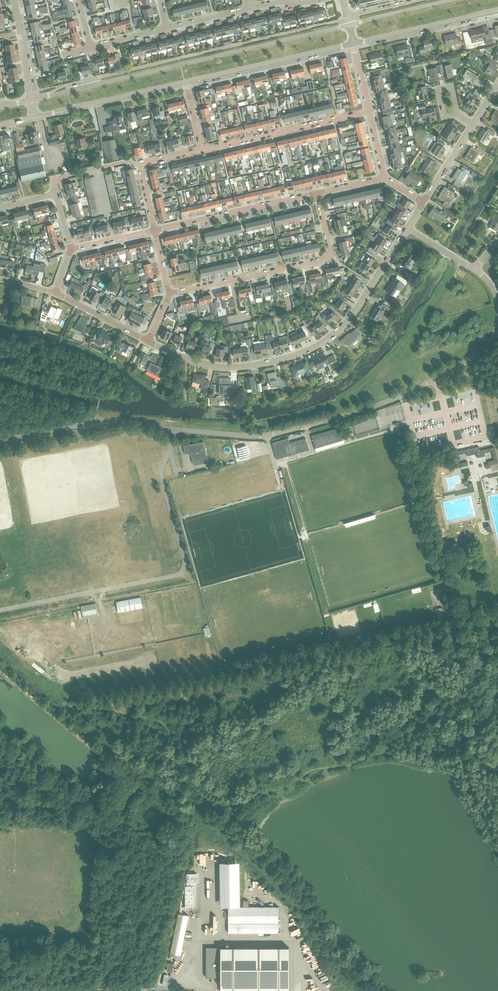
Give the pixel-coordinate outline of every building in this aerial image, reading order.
[(57,10),(51,11),(52,15),(72,9),(71,6),(70,3),(64,5),(63,5),(63,6),(64,9),(61,9),(61,10),(57,11),(57,10)] [(30,6),(27,7),(28,13),(36,11),(39,11),(43,10),(42,8),(39,8),(39,7),(38,8),(37,4),(35,5),(30,6)] [(143,10),(145,16),(153,14),(152,8),(151,8),(150,5),(140,7),(141,10),(143,10)] [(314,11),(310,12),(312,20),(318,18),(315,6),(313,7),(314,11)] [(323,10),(322,9),(319,10),(318,6),(315,6),(318,18),(324,17),(324,16),(328,16),(326,9),(323,10)] [(43,14),(46,13),(45,10),(44,7),(42,8),(43,10),(28,13),(30,19),(37,18),(37,14),(43,12),(43,14)] [(271,24),(277,22),(273,8),(271,9),(272,14),(273,15),(267,16),(269,24),(271,24)] [(277,22),(283,21),(282,18),(283,18),(281,13),(277,14),(277,13),(276,8),(273,8),(277,22)] [(65,13),(66,13),(67,17),(73,15),(72,9),(52,15),(53,18),(54,22),(58,21),(57,17),(66,14),(65,13)] [(301,14),(295,15),(296,21),(299,20),(300,23),(306,21),(303,9),(300,10),(301,14)] [(305,9),(303,9),(306,21),(312,20),(310,12),(306,13),(305,9)] [(126,10),(122,11),(122,13),(126,27),(132,26),(130,20),(127,21),(126,18),(127,18),(126,10)] [(268,24),(269,24),(267,16),(262,18),(262,16),(261,11),(258,12),(262,26),(268,25),(268,24)] [(290,12),(288,13),(291,25),(297,23),(296,21),(295,15),(291,16),(290,12)] [(110,14),(114,30),(120,29),(119,23),(115,23),(115,19),(114,13),(111,14),(110,14)] [(283,21),(284,26),(291,25),(288,13),(285,14),(286,17),(283,18),(282,18),(283,21)] [(153,14),(145,16),(146,22),(155,20),(153,14)] [(249,14),(246,15),(249,29),(256,28),(254,20),(250,21),(250,19),(249,14)] [(241,23),(239,24),(240,31),(243,30),(243,31),(246,30),(249,29),(246,15),(243,16),(244,21),(245,20),(245,22),(241,23)] [(94,21),(97,21),(98,25),(95,26),(95,28),(96,34),(102,33),(99,16),(93,18),(94,21)] [(107,25),(107,24),(103,25),(103,22),(105,22),(104,17),(99,18),(99,17),(99,16),(102,33),(108,31),(107,25)] [(233,18),(231,19),(234,33),(240,31),(239,24),(238,23),(235,24),(234,23),(235,23),(233,18)] [(230,25),(226,26),(228,35),(234,33),(231,19),(228,20),(229,24),(230,25)] [(68,28),(69,28),(76,26),(75,20),(69,22),(70,26),(67,26),(68,28)] [(32,30),(40,28),(43,27),(52,25),(51,23),(46,24),(42,25),(41,21),(31,23),(32,30)] [(221,21),(218,22),(222,36),(228,35),(226,26),(222,27),(222,26),(221,21)] [(222,36),(218,22),(216,22),(217,27),(218,28),(213,29),(215,38),(222,36)] [(206,25),(203,26),(207,39),(213,38),(211,30),(207,31),(207,30),(206,25)] [(202,32),(199,33),(200,41),(207,39),(203,26),(200,26),(202,31),(202,32)] [(495,27),(496,29),(493,30),(489,31),(491,39),(493,38),(493,37),(497,36),(497,37),(497,26),(495,27)] [(186,36),(183,37),(185,44),(188,44),(194,42),(191,28),(188,29),(189,31),(189,34),(190,34),(190,35),(186,36)] [(194,28),(191,28),(194,42),(200,41),(199,33),(195,34),(194,33),(195,32),(194,28)] [(477,30),(470,31),(472,40),(486,37),(486,39),(489,38),(487,31),(484,31),(484,28),(481,29),(477,30)] [(178,31),(176,32),(179,46),(185,45),(185,44),(183,37),(179,38),(179,36),(178,31)] [(175,39),(171,40),(173,48),(179,46),(176,32),(173,33),(174,38),(175,39)] [(41,34),(33,36),(35,43),(49,39),(48,37),(42,38),(41,34)] [(166,34),(163,35),(167,49),(173,48),(171,40),(167,40),(167,39),(166,34)] [(458,44),(462,44),(460,38),(457,39),(456,34),(444,36),(446,46),(458,43),(458,44)] [(167,49),(163,35),(161,36),(162,40),(162,42),(159,43),(160,50),(160,51),(167,49)] [(151,38),(148,39),(151,53),(158,51),(156,44),(156,43),(152,44),(152,43),(151,38)] [(147,45),(143,46),(145,54),(151,53),(148,39),(145,39),(146,44),(147,44),(147,45)] [(426,49),(432,47),(431,39),(424,41),(425,46),(419,47),(421,53),(426,52),(426,49)] [(138,41),(136,42),(139,56),(145,54),(143,46),(139,47),(139,46),(138,41)] [(5,48),(6,51),(15,50),(14,46),(14,44),(9,45),(8,42),(2,43),(3,48),(5,48)] [(139,56),(136,42),(133,42),(134,47),(135,48),(128,50),(130,57),(133,57),(139,56)] [(406,45),(396,47),(398,58),(406,56),(405,54),(408,53),(409,55),(409,56),(412,55),(410,47),(407,48),(406,45)] [(117,62),(120,61),(118,53),(115,54),(116,56),(108,58),(110,64),(117,62)] [(375,61),(375,63),(383,61),(382,53),(379,54),(379,53),(376,54),(376,55),(370,56),(371,62),(375,61)] [(16,56),(15,56),(7,57),(7,60),(5,60),(6,66),(12,65),(12,62),(16,61),(16,59),(16,56)] [(99,67),(105,65),(103,58),(96,60),(96,62),(93,63),(95,70),(100,69),(99,67)] [(342,65),(348,64),(347,58),(339,59),(339,62),(336,62),(337,66),(342,65)] [(485,72),(492,77),(497,68),(495,66),(497,64),(488,58),(484,63),(489,66),(485,72)] [(90,71),(93,70),(91,62),(88,63),(89,66),(81,67),(83,75),(91,73),(90,71)] [(322,63),(316,64),(317,72),(324,70),(322,63)] [(317,72),(316,64),(309,66),(311,73),(317,72)] [(343,71),(350,70),(348,64),(342,65),(342,68),(331,71),(332,74),(343,71)] [(442,64),(439,65),(441,73),(444,72),(446,78),(453,77),(451,65),(443,67),(442,64)] [(9,71),(9,75),(18,73),(18,69),(17,69),(17,67),(12,68),(12,65),(6,66),(7,72),(9,71)] [(441,73),(439,65),(436,66),(436,68),(428,70),(431,82),(439,80),(438,74),(441,73)] [(61,69),(62,72),(58,73),(60,80),(67,79),(66,75),(70,75),(68,68),(61,69)] [(304,68),(297,69),(299,75),(302,74),(303,76),(305,76),(304,68)] [(299,75),(297,69),(291,71),(293,79),(299,77),(299,75)] [(479,87),(478,88),(477,87),(473,93),(479,97),(482,92),(481,91),(487,82),(467,69),(462,76),(469,81),(470,80),(473,82),(472,83),(479,87)] [(285,71),(279,73),(280,78),(283,78),(284,80),(287,79),(285,71)] [(373,80),(372,80),(373,86),(384,84),(383,78),(382,78),(381,71),(380,71),(376,72),(374,73),(375,76),(377,76),(378,79),(373,80)] [(18,73),(9,75),(10,78),(8,78),(8,84),(16,83),(15,80),(19,79),(19,77),(18,73)] [(273,77),(270,77),(271,84),(271,83),(272,85),(277,83),(277,81),(280,81),(280,78),(279,73),(272,74),(273,77)] [(267,75),(261,77),(264,90),(266,90),(265,83),(268,82),(268,84),(271,84),(270,77),(267,78),(267,75)] [(255,81),(252,82),(255,92),(258,92),(257,88),(256,88),(256,85),(260,84),(261,91),(264,90),(261,77),(254,78),(255,81)] [(249,79),(243,81),(246,94),(249,94),(249,91),(251,90),(252,93),(253,96),(255,96),(254,92),(255,92),(252,82),(249,82),(249,79)] [(237,85),(234,86),(236,94),(243,93),(243,95),(246,94),(243,81),(236,82),(237,85)] [(415,90),(418,90),(420,100),(428,98),(426,90),(427,90),(426,86),(421,87),(420,82),(414,82),(414,89),(415,89),(415,90)] [(231,84),(223,85),(225,92),(228,91),(228,92),(232,91),(233,95),(236,94),(234,86),(231,87),(231,84)] [(383,91),(383,94),(388,93),(387,89),(385,90),(384,84),(373,86),(374,93),(383,91)] [(225,92),(223,85),(216,87),(216,89),(217,94),(222,93),(224,100),(226,99),(225,92)] [(337,98),(355,94),(354,88),(347,89),(348,92),(337,95),(337,98)] [(198,97),(205,96),(204,92),(209,91),(208,89),(197,92),(198,97)] [(468,99),(464,105),(468,107),(468,109),(470,110),(471,109),(476,101),(478,98),(470,92),(468,95),(466,98),(468,99)] [(378,99),(379,104),(390,102),(389,96),(388,93),(383,94),(384,97),(378,99)] [(205,96),(198,97),(200,103),(205,102),(206,105),(212,104),(211,101),(210,98),(206,99),(205,96)] [(356,100),(350,101),(350,104),(343,105),(344,109),(358,106),(356,100)] [(176,102),(177,109),(181,108),(182,112),(186,111),(183,101),(176,102)] [(169,111),(177,109),(176,102),(167,104),(169,111)] [(387,109),(388,112),(392,111),(396,110),(395,108),(391,109),(391,108),(392,108),(390,102),(379,104),(381,111),(387,109)] [(204,108),(201,109),(201,112),(202,116),(213,113),(213,110),(209,111),(208,107),(213,106),(212,104),(206,105),(203,106),(204,108)] [(433,115),(435,115),(433,108),(426,109),(425,104),(419,105),(419,109),(421,108),(422,110),(423,118),(425,117),(426,122),(434,120),(433,115)] [(153,108),(155,118),(164,116),(163,110),(160,110),(159,107),(157,107),(156,107),(154,107),(154,108),(153,108)] [(137,113),(138,114),(139,121),(142,121),(141,117),(148,115),(147,109),(140,111),(140,112),(137,113)] [(274,110),(272,111),(275,125),(281,123),(280,116),(276,116),(274,110)] [(388,116),(380,118),(381,124),(393,121),(392,121),(395,120),(394,115),(393,115),(392,111),(388,112),(388,116)] [(129,116),(126,117),(129,128),(132,127),(132,125),(139,124),(139,121),(138,114),(135,114),(134,112),(128,113),(129,116)] [(263,112),(260,112),(263,128),(270,126),(268,120),(265,121),(263,112)] [(213,113),(202,116),(203,119),(204,122),(211,120),(211,116),(214,116),(214,115),(215,115),(215,113),(213,113)] [(121,129),(121,128),(126,127),(123,115),(116,117),(114,118),(114,120),(108,121),(109,126),(105,127),(106,133),(121,129)] [(251,116),(249,117),(252,130),(258,129),(256,123),(253,124),(252,120),(251,116)] [(236,124),(238,133),(244,132),(243,126),(240,127),(238,119),(235,120),(236,124)] [(393,121),(381,124),(383,130),(386,129),(391,128),(392,131),(396,130),(395,126),(394,127),(393,121)] [(227,136),(225,126),(224,123),(223,124),(223,122),(221,122),(222,127),(219,128),(218,122),(215,123),(217,131),(220,130),(221,137),(227,136)] [(55,126),(57,135),(64,133),(62,124),(55,126)] [(338,127),(339,134),(343,133),(342,129),(351,127),(354,126),(354,124),(338,127)] [(215,135),(217,134),(216,131),(213,132),(211,126),(205,128),(206,131),(207,131),(208,134),(206,134),(208,140),(215,138),(215,135)] [(442,136),(451,141),(458,130),(452,126),(450,129),(448,127),(442,136)] [(332,140),(333,144),(334,148),(337,147),(335,140),(338,139),(335,128),(329,129),(331,137),(332,140)] [(477,139),(486,145),(487,144),(488,142),(488,141),(485,139),(489,134),(493,136),(495,133),(488,128),(487,131),(483,129),(477,139)] [(387,135),(386,136),(388,142),(399,139),(398,133),(401,133),(400,129),(396,130),(392,131),(393,134),(387,135)] [(32,130),(31,132),(30,132),(31,134),(26,135),(28,144),(38,142),(36,131),(35,131),(34,130),(32,130)] [(185,136),(182,136),(183,141),(184,146),(193,144),(191,136),(190,136),(190,134),(191,134),(190,131),(185,132),(185,136)] [(144,150),(144,149),(140,132),(137,133),(139,141),(140,145),(134,147),(137,157),(143,155),(142,151),(144,150)] [(315,143),(320,142),(318,132),(312,133),(314,144),(315,143)] [(314,144),(312,133),(306,135),(308,142),(310,142),(311,144),(312,144),(313,149),(316,148),(315,143),(314,144)] [(9,134),(3,136),(6,150),(14,148),(12,139),(10,140),(9,134)] [(168,137),(162,139),(165,149),(168,149),(174,148),(172,140),(169,141),(168,137)] [(295,137),(289,139),(291,146),(294,146),(294,148),(295,148),(296,156),(299,155),(295,137)] [(86,149),(87,147),(87,146),(88,145),(88,144),(89,144),(90,145),(95,144),(94,138),(88,139),(89,142),(88,142),(87,141),(86,141),(85,138),(76,140),(77,144),(76,144),(77,148),(79,147),(79,149),(80,150),(86,149)] [(181,138),(172,140),(174,148),(180,147),(180,146),(183,145),(181,138)] [(103,141),(107,161),(119,159),(115,139),(103,141)] [(160,143),(154,144),(156,152),(162,151),(162,150),(165,149),(162,139),(159,139),(160,143)] [(289,139),(283,140),(289,164),(288,161),(292,161),(291,156),(290,157),(288,150),(289,150),(288,147),(291,146),(289,139)] [(396,146),(396,150),(404,148),(403,145),(400,146),(400,145),(399,139),(388,142),(389,148),(396,146)] [(433,153),(440,158),(446,149),(443,147),(445,144),(438,139),(436,143),(438,144),(433,153)] [(289,164),(283,140),(277,142),(279,149),(282,149),(282,151),(283,151),(284,154),(282,155),(284,165),(289,164)] [(275,142),(269,143),(271,149),(272,153),(275,152),(276,157),(275,157),(276,161),(279,161),(277,151),(275,142)] [(45,159),(42,160),(40,154),(41,154),(39,147),(24,150),(23,143),(16,145),(16,144),(15,144),(18,158),(16,159),(21,181),(45,175),(42,164),(46,163),(45,159)] [(156,152),(154,144),(145,146),(147,153),(149,153),(149,154),(156,152)] [(264,145),(258,146),(259,152),(263,151),(265,162),(267,162),(264,145)] [(252,147),(247,149),(248,155),(252,154),(252,157),(253,157),(254,161),(255,160),(252,147)] [(471,147),(465,158),(472,162),(478,153),(482,156),(485,151),(478,147),(476,150),(471,147)] [(389,155),(390,161),(401,158),(400,153),(401,152),(401,151),(404,150),(404,148),(396,150),(397,153),(389,155)] [(421,150),(419,149),(409,165),(410,166),(421,150)] [(235,151),(238,161),(241,160),(242,163),(243,168),(245,167),(241,150),(235,151)] [(434,167),(437,163),(427,157),(429,155),(424,151),(420,156),(426,161),(421,170),(427,174),(432,166),(434,167)] [(231,166),(233,165),(230,152),(224,154),(225,160),(229,159),(231,166)] [(220,173),(219,165),(217,155),(211,157),(212,163),(216,162),(216,165),(217,165),(217,168),(216,168),(218,173),(220,173)] [(205,158),(199,159),(201,165),(204,164),(206,173),(208,172),(205,158)] [(401,158),(390,161),(391,167),(397,165),(398,169),(404,167),(403,163),(402,164),(401,158)] [(194,161),(188,162),(190,168),(193,167),(194,170),(195,174),(197,174),(194,161)] [(184,177),(186,176),(183,163),(177,164),(179,170),(182,170),(184,177)] [(338,167),(341,179),(347,177),(345,170),(342,170),(341,163),(338,164),(338,167)] [(325,165),(327,174),(329,181),(335,180),(333,172),(331,173),(329,164),(325,165)] [(373,165),(365,167),(365,169),(363,170),(362,168),(357,170),(358,175),(374,171),(373,165)] [(288,172),(289,179),(292,178),(290,170),(289,166),(286,166),(284,169),(285,173),(288,172)] [(171,171),(170,167),(167,167),(168,168),(163,170),(160,171),(159,168),(156,169),(149,170),(151,176),(164,173),(168,172),(171,171)] [(463,181),(467,174),(468,175),(470,172),(462,167),(460,170),(458,168),(452,179),(459,183),(461,180),(463,181)] [(419,180),(421,178),(410,172),(406,179),(409,181),(410,180),(417,185),(417,184),(419,186),(420,185),(422,183),(421,182),(419,180)] [(164,173),(151,176),(152,182),(159,180),(158,177),(164,176),(164,173)] [(274,175),(271,176),(275,194),(280,192),(279,187),(277,187),(276,183),(275,184),(274,180),(275,180),(274,175)] [(261,182),(260,182),(264,196),(269,195),(267,186),(265,186),(263,178),(260,179),(261,182)] [(292,179),(293,182),(294,189),(300,188),(298,180),(296,181),(295,179),(292,179)] [(250,180),(248,181),(252,199),(258,198),(257,192),(253,192),(250,180)] [(17,186),(11,188),(13,195),(19,194),(18,188),(20,188),(19,181),(16,182),(17,186)] [(67,191),(75,189),(78,188),(76,182),(73,183),(66,184),(67,191)] [(166,184),(153,187),(155,193),(157,192),(158,195),(163,194),(163,191),(162,191),(161,188),(171,186),(171,183),(170,184),(170,183),(166,184)] [(239,192),(241,201),(247,200),(245,194),(243,195),(241,185),(238,186),(239,192)] [(455,190),(449,187),(447,189),(445,187),(438,197),(445,202),(443,205),(449,208),(451,205),(449,204),(454,197),(452,195),(455,190)] [(72,196),(73,200),(78,199),(77,195),(76,195),(75,192),(78,191),(78,188),(75,189),(67,191),(69,197),(72,196)] [(376,189),(370,190),(371,198),(378,196),(376,189)] [(225,192),(228,205),(233,203),(232,197),(228,198),(227,191),(225,192)] [(213,194),(217,207),(222,206),(221,200),(217,201),(215,193),(213,194)] [(158,198),(156,198),(157,204),(173,200),(173,197),(163,199),(163,197),(164,196),(163,194),(158,195),(158,198)] [(202,195),(202,196),(205,210),(211,208),(210,203),(207,203),(206,201),(207,200),(206,194),(202,195)] [(189,213),(187,208),(184,208),(183,204),(182,200),(183,200),(182,195),(178,196),(181,205),(183,215),(189,213)] [(194,196),(191,197),(194,212),(200,211),(198,205),(195,206),(194,202),(195,202),(194,196)] [(402,197),(397,205),(405,210),(407,208),(411,202),(402,197)] [(71,205),(72,211),(80,209),(78,203),(79,203),(78,199),(73,200),(74,204),(71,205)] [(173,200),(157,204),(158,209),(165,208),(165,205),(170,203),(171,204),(176,203),(176,205),(178,205),(179,205),(178,202),(176,202),(175,200),(173,200)] [(48,205),(39,207),(41,213),(47,212),(47,210),(49,209),(48,205)] [(396,212),(394,215),(400,219),(404,213),(405,210),(397,205),(394,210),(396,212)] [(34,212),(31,212),(33,219),(36,218),(35,215),(41,213),(39,207),(33,209),(34,212)] [(80,209),(72,211),(74,217),(77,216),(78,220),(83,219),(82,215),(81,215),(80,212),(83,211),(83,208),(80,209)] [(454,215),(450,213),(445,210),(443,212),(441,210),(440,212),(433,208),(429,214),(441,222),(446,214),(452,218),(454,215)] [(27,210),(20,212),(22,219),(29,217),(31,225),(34,224),(33,219),(31,212),(28,213),(27,210)] [(161,221),(168,219),(170,219),(169,216),(176,214),(177,216),(180,215),(179,211),(160,215),(161,221)] [(14,217),(11,217),(13,226),(14,228),(17,227),(17,226),(18,225),(17,220),(22,219),(20,212),(13,214),(14,217)] [(131,217),(128,217),(129,224),(132,224),(133,227),(139,225),(136,214),(133,215),(134,218),(131,219),(131,217)] [(137,214),(136,214),(139,225),(145,224),(143,216),(137,218),(137,214)] [(497,232),(497,215),(497,214),(489,227),(497,232)] [(0,217),(0,218),(1,224),(9,222),(10,227),(13,226),(11,217),(7,218),(7,215),(0,217)] [(347,225),(345,215),(336,217),(337,220),(334,221),(336,228),(343,226),(347,225)] [(387,221),(395,227),(400,219),(394,215),(392,218),(390,216),(387,221)] [(126,220),(120,222),(121,229),(128,228),(127,225),(129,224),(128,217),(125,218),(126,220)] [(384,232),(390,235),(395,227),(387,221),(385,223),(383,221),(380,225),(383,227),(381,231),(383,232),(384,232)] [(45,230),(41,231),(42,233),(45,232),(48,232),(54,230),(53,224),(50,225),(49,222),(44,224),(44,226),(47,226),(47,229),(44,229),(45,230)] [(121,229),(120,222),(113,223),(115,231),(121,229)] [(101,224),(102,226),(103,233),(109,232),(108,224),(105,225),(104,223),(101,224)] [(95,225),(92,226),(94,233),(96,232),(97,235),(103,233),(102,226),(95,227),(95,225)] [(90,229),(84,230),(86,237),(92,236),(91,233),(94,233),(92,226),(89,226),(90,229)] [(343,226),(336,228),(337,234),(340,234),(341,236),(349,235),(349,232),(345,233),(343,226)] [(86,237),(84,230),(78,231),(77,229),(73,230),(75,237),(79,236),(79,239),(86,237)] [(193,231),(187,232),(189,239),(192,238),(193,244),(195,243),(193,231)] [(372,236),(371,239),(376,242),(376,243),(383,247),(387,241),(383,239),(385,236),(379,232),(378,235),(377,234),(375,238),(372,236)] [(176,235),(178,242),(181,241),(183,251),(185,251),(182,233),(176,235)] [(48,245),(51,244),(57,242),(56,236),(50,238),(47,238),(47,241),(44,242),(44,243),(41,243),(42,246),(45,245),(48,245)] [(171,249),(173,248),(170,236),(165,237),(166,244),(169,243),(171,249)] [(145,257),(148,256),(151,255),(150,251),(147,252),(146,248),(149,248),(148,241),(141,243),(145,257)] [(135,244),(137,251),(140,250),(143,260),(148,259),(148,256),(145,257),(141,243),(135,244)] [(319,243),(312,245),(314,252),(320,251),(319,243)] [(383,247),(376,243),(375,245),(372,248),(370,247),(368,250),(377,255),(379,253),(383,247)] [(129,246),(130,249),(125,250),(124,247),(118,248),(119,255),(125,253),(128,264),(131,263),(130,260),(133,259),(131,252),(137,251),(135,244),(129,246)] [(347,247),(340,249),(342,255),(344,255),(345,258),(351,256),(350,253),(349,254),(347,247)] [(110,257),(113,267),(115,267),(111,250),(105,251),(106,254),(103,254),(105,261),(108,260),(107,257),(110,257)] [(361,259),(364,261),(371,266),(375,260),(372,258),(373,255),(367,251),(366,254),(365,253),(361,259)] [(401,264),(407,268),(415,256),(407,251),(405,255),(406,256),(401,264)] [(100,252),(94,254),(96,260),(99,260),(100,265),(103,265),(106,264),(105,261),(103,254),(101,255),(100,252)] [(170,259),(172,265),(178,264),(178,260),(186,258),(185,253),(179,254),(179,257),(170,259)] [(94,254),(88,255),(90,262),(93,261),(94,267),(97,266),(96,260),(94,254)] [(90,262),(88,255),(82,256),(83,259),(80,260),(81,266),(80,266),(81,270),(84,270),(83,266),(85,266),(84,263),(87,263),(88,268),(91,268),(90,262)] [(31,274),(33,266),(27,265),(28,259),(24,258),(22,265),(26,266),(25,271),(28,272),(28,273),(31,274)] [(7,261),(6,268),(9,269),(9,268),(12,268),(13,263),(17,264),(18,259),(15,259),(15,261),(13,260),(13,262),(7,261)] [(193,261),(189,261),(190,268),(191,271),(198,269),(196,260),(193,261)] [(143,272),(146,271),(152,270),(151,263),(149,264),(148,261),(141,263),(141,266),(144,265),(145,269),(139,270),(140,273),(143,272)] [(371,266),(364,261),(361,267),(358,266),(356,269),(362,272),(364,270),(367,272),(371,266)] [(178,264),(172,265),(173,272),(180,270),(179,266),(185,265),(184,262),(178,264)] [(33,266),(31,274),(34,275),(35,274),(38,274),(39,271),(44,272),(46,264),(42,263),(41,264),(34,263),(33,266)] [(332,268),(333,275),(340,273),(341,278),(344,277),(343,271),(340,271),(338,266),(332,268)] [(325,282),(328,281),(327,279),(334,278),(333,275),(332,268),(325,269),(326,274),(324,275),(324,276),(325,282)] [(144,276),(141,276),(142,282),(148,280),(147,278),(154,276),(152,270),(146,271),(143,272),(144,276)] [(320,273),(315,274),(317,282),(322,281),(323,285),(323,284),(324,287),(326,287),(325,282),(324,276),(321,277),(320,273)] [(307,280),(308,284),(310,293),(313,292),(311,284),(317,282),(315,274),(309,275),(310,279),(307,280)] [(346,285),(349,286),(355,290),(359,284),(356,282),(358,280),(352,276),(350,279),(352,280),(350,283),(348,282),(346,285)] [(71,277),(68,282),(71,283),(69,289),(72,290),(71,291),(74,292),(78,285),(80,281),(71,277)] [(298,278),(292,279),(293,283),(291,284),(292,288),(295,287),(297,287),(296,286),(300,285),(298,278)] [(400,291),(404,284),(395,278),(390,285),(389,285),(386,291),(393,295),(397,289),(400,291)] [(287,280),(281,281),(282,289),(283,293),(290,292),(290,295),(293,294),(292,288),(291,284),(291,283),(288,284),(287,280)] [(275,286),(272,287),(274,295),(277,294),(283,293),(282,289),(281,281),(275,283),(275,286)] [(148,283),(143,284),(144,288),(142,288),(143,291),(150,289),(156,288),(155,282),(148,283)] [(78,285),(74,292),(78,294),(78,293),(81,294),(83,289),(86,290),(89,285),(86,283),(85,286),(82,284),(81,286),(78,285)] [(269,284),(262,285),(264,292),(265,297),(274,295),(272,287),(269,288),(269,284)] [(254,291),(256,299),(257,302),(262,301),(261,298),(262,297),(261,293),(264,292),(262,285),(256,287),(257,290),(254,291)] [(349,286),(347,289),(346,288),(345,288),(344,289),(344,290),(345,291),(345,292),(343,291),(341,293),(347,297),(348,294),(351,296),(355,290),(349,286)] [(156,288),(150,289),(151,293),(142,295),(143,301),(152,299),(152,296),(158,294),(156,288)] [(251,288),(245,289),(248,305),(251,304),(251,300),(253,300),(252,294),(251,288)] [(249,311),(245,289),(238,291),(240,297),(243,296),(246,309),(247,311),(249,311)] [(96,300),(99,302),(104,293),(101,292),(100,294),(97,292),(94,290),(93,293),(90,299),(95,302),(96,300)] [(229,291),(223,292),(224,299),(228,298),(230,308),(236,307),(234,298),(231,299),(229,291)] [(224,299),(223,292),(217,293),(218,300),(222,299),(224,309),(227,308),(224,299)] [(333,304),(335,305),(342,310),(346,304),(341,301),(344,297),(337,292),(335,296),(337,298),(333,304)] [(107,295),(106,297),(101,305),(108,308),(111,302),(114,304),(117,298),(114,296),(112,301),(109,299),(111,297),(107,295)] [(211,295),(205,296),(206,303),(210,302),(213,313),(218,312),(217,308),(216,302),(213,303),(211,295)] [(22,296),(20,303),(32,305),(33,303),(35,303),(35,304),(38,305),(39,299),(36,299),(35,300),(33,299),(33,298),(22,296)] [(198,309),(199,312),(202,311),(201,310),(205,309),(206,314),(209,314),(206,303),(205,296),(198,297),(199,303),(197,303),(198,307),(197,307),(198,309)] [(193,299),(187,300),(188,307),(192,306),(193,311),(198,309),(197,307),(198,307),(197,303),(194,304),(193,299)] [(189,313),(188,307),(187,300),(180,301),(181,306),(178,307),(180,313),(183,313),(182,308),(185,307),(187,313),(189,313)] [(123,314),(127,307),(118,303),(113,311),(120,315),(121,313),(123,314)] [(375,311),(371,317),(371,318),(371,319),(371,320),(371,321),(372,321),(372,322),(373,322),(374,322),(375,322),(376,322),(376,321),(377,321),(377,320),(379,321),(386,309),(388,311),(390,307),(383,303),(381,306),(382,307),(381,310),(376,307),(374,310),(375,311)] [(130,306),(125,313),(129,315),(128,317),(129,317),(128,319),(134,323),(138,315),(140,311),(130,306)] [(41,313),(40,320),(45,322),(46,319),(49,321),(51,317),(54,319),(54,317),(58,319),(61,310),(58,308),(57,310),(55,310),(55,309),(51,307),(49,312),(43,309),(41,313)] [(330,308),(322,316),(329,323),(331,320),(332,321),(338,316),(330,308)] [(138,315),(134,323),(140,326),(143,321),(145,323),(149,316),(144,313),(142,317),(138,315)] [(315,325),(320,331),(325,327),(324,325),(326,323),(322,317),(321,318),(319,314),(316,316),(315,322),(317,324),(315,325)] [(85,326),(88,320),(82,317),(77,324),(76,324),(74,328),(82,332),(81,334),(83,335),(87,328),(85,326)] [(303,317),(301,319),(302,321),(305,325),(309,335),(310,335),(312,333),(314,335),(320,331),(315,325),(312,321),(307,324),(304,320),(303,317)] [(304,332),(298,334),(301,341),(308,339),(306,336),(309,335),(305,325),(302,327),(304,332)] [(171,338),(173,333),(164,329),(161,337),(167,340),(168,337),(171,338)] [(96,334),(93,339),(96,341),(96,342),(101,346),(103,341),(107,344),(113,334),(109,332),(108,334),(105,333),(106,332),(102,330),(99,336),(96,334)] [(345,337),(341,341),(344,344),(345,343),(352,350),(355,347),(354,346),(362,338),(355,330),(346,338),(345,337)] [(297,332),(288,335),(291,343),(293,341),(295,344),(301,341),(298,334),(297,332)] [(183,343),(186,335),(181,333),(180,336),(176,335),(173,342),(179,345),(181,342),(183,343)] [(260,342),(262,353),(269,352),(268,350),(271,349),(270,342),(268,335),(266,336),(267,341),(265,341),(260,342)] [(272,335),(268,335),(270,342),(271,349),(274,348),(275,351),(282,348),(280,340),(279,339),(274,340),(272,335)] [(286,338),(280,340),(282,348),(289,346),(288,344),(291,343),(288,335),(285,336),(286,338)] [(199,345),(201,339),(196,337),(194,342),(189,340),(186,347),(194,350),(196,344),(199,345)] [(241,348),(241,356),(249,355),(248,347),(251,346),(250,339),(247,340),(248,344),(245,345),(244,345),(241,345),(240,346),(241,348)] [(254,342),(254,346),(255,354),(262,353),(261,345),(260,342),(260,341),(254,342)] [(121,342),(117,351),(121,353),(123,350),(129,354),(133,347),(126,343),(126,344),(121,342)] [(211,343),(210,344),(204,342),(201,353),(209,355),(210,350),(214,350),(215,344),(211,343)] [(227,354),(228,347),(222,346),(221,349),(217,349),(216,356),(224,357),(224,354),(227,354)] [(241,356),(241,348),(233,349),(234,357),(241,356)] [(158,356),(153,353),(151,356),(145,354),(141,364),(148,367),(148,369),(147,371),(161,378),(162,376),(163,376),(166,369),(165,369),(151,363),(152,362),(151,362),(151,363),(149,362),(150,360),(156,363),(160,356),(159,355),(158,356)] [(313,359),(317,367),(319,369),(329,364),(337,360),(334,354),(326,358),(324,354),(313,359)] [(297,365),(298,366),(292,369),(295,376),(307,372),(309,378),(312,377),(308,365),(304,366),(303,363),(297,365)] [(276,371),(267,373),(270,382),(267,383),(269,389),(272,388),(271,387),(279,385),(280,388),(287,386),(285,377),(281,378),(280,376),(278,376),(276,371)] [(193,381),(192,384),(199,386),(200,383),(202,384),(200,388),(204,389),(204,386),(208,387),(210,381),(204,380),(205,376),(202,375),(202,376),(195,374),(193,381)] [(246,378),(247,389),(256,388),(254,376),(246,378)] [(231,378),(220,377),(219,395),(230,396),(230,397),(238,397),(238,387),(231,387),(231,378)] [(379,430),(376,417),(354,423),(357,436),(379,430)] [(340,427),(312,436),(316,448),(344,440),(340,427)] [(289,438),(272,443),(277,459),(309,450),(306,438),(290,443),(289,438)] [(193,463),(207,460),(204,442),(184,445),(185,454),(191,453),(193,463)] [(497,463),(497,462),(495,447),(480,450),(479,446),(453,452),(457,468),(468,465),(468,461),(459,463),(458,455),(467,453),(467,456),(476,454),(477,458),(485,456),(485,453),(492,451),(494,460),(488,461),(488,463),(485,464),(486,469),(491,467),(491,465),(497,463)] [(468,485),(469,488),(474,487),(473,482),(469,483),(468,480),(463,481),(465,486),(468,485)] [(143,608),(141,597),(116,602),(118,613),(143,608)] [(81,606),(83,616),(98,613),(96,604),(81,606)] [(448,608),(448,611),(437,613),(437,616),(431,617),(433,623),(437,622),(437,625),(443,624),(443,621),(450,620),(449,613),(451,613),(450,608),(448,608)] [(215,849),(202,850),(203,863),(207,863),(207,873),(215,873),(214,862),(215,862),(215,849)] [(240,862),(219,862),(220,906),(228,906),(240,906),(240,862)] [(196,873),(187,873),(187,884),(197,884),(196,873)] [(194,906),(194,886),(185,886),(185,906),(194,906)] [(228,906),(228,922),(228,933),(279,933),(279,906),(240,906),(228,906)] [(171,952),(180,954),(188,915),(179,913),(171,952)] [(307,936),(302,926),(294,930),(292,925),(289,927),(295,937),(298,935),(300,938),(296,940),(299,944),(302,943),(303,945),(310,941),(308,938),(304,940),(303,939),(307,936)] [(290,987),(289,946),(206,946),(206,978),(221,978),(221,986),(290,987)] [(308,949),(309,951),(305,954),(310,961),(319,955),(312,946),(308,949)] [(317,963),(316,962),(313,963),(316,967),(322,963),(320,959),(317,961),(318,963),(317,963)] [(317,973),(319,976),(327,972),(324,966),(319,968),(321,971),(317,973)]
